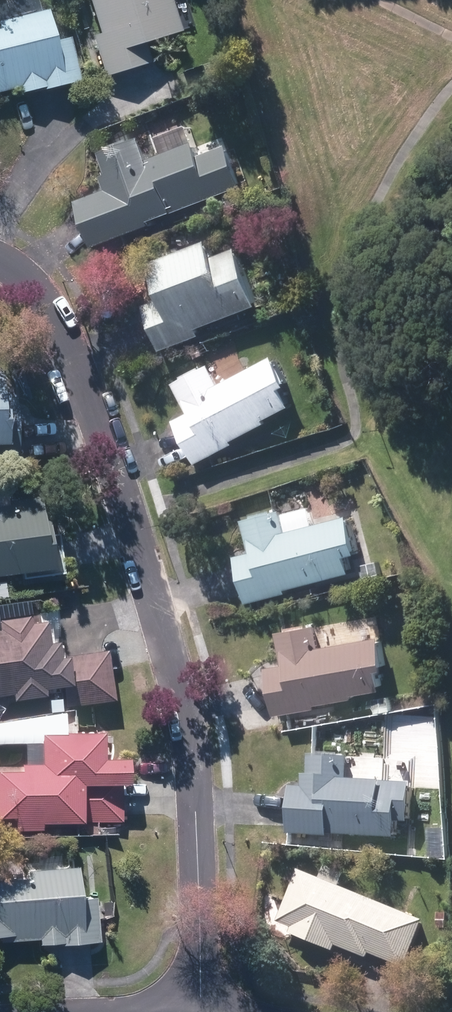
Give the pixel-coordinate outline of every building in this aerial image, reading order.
[(15,85),(41,86),(45,81),(59,77),(79,78),(74,40),(50,42),(47,0),(38,0),(0,13),(0,86),(15,85)] [(102,31),(93,32),(95,40),(105,41),(107,68),(151,59),(148,33),(179,29),(172,0),(91,0),(102,31)] [(79,201),(96,239),(237,178),(224,148),(204,157),(197,142),(157,160),(146,134),(105,152),(119,184),(79,201)] [(178,247),(151,255),(164,293),(147,299),(162,342),(204,328),(201,319),(257,301),(238,243),(214,250),(209,237),(197,240),(193,229),(175,235),(178,247)] [(176,417),(199,455),(290,401),(282,381),(287,372),(269,353),(224,382),(206,360),(179,376),(197,404),(176,417)] [(14,452),(14,426),(1,424),(0,411),(0,452),(14,452)] [(0,508),(0,569),(47,564),(41,505),(0,508)] [(239,554),(250,592),(350,564),(347,549),(361,546),(343,512),(290,529),(285,505),(245,517),(255,550),(239,554)] [(7,691),(12,696),(37,697),(35,684),(46,681),(60,680),(63,701),(80,705),(87,695),(113,694),(105,654),(55,652),(55,638),(42,638),(41,628),(27,623),(25,610),(3,615),(0,618),(0,692),(7,691)] [(267,666),(278,709),(380,683),(373,633),(366,614),(326,618),(280,624),(284,660),(267,666)] [(0,770),(0,812),(16,812),(16,821),(43,821),(43,812),(122,813),(121,789),(85,788),(84,773),(120,773),(120,755),(95,755),(96,730),(45,729),(45,759),(22,759),(22,770),(0,770)] [(294,785),(292,828),(401,831),(401,813),(413,813),(413,783),(400,783),(400,777),(350,775),(352,757),(308,756),(307,786),(294,785)] [(0,880),(0,929),(5,929),(5,935),(44,935),(96,936),(100,896),(87,896),(86,869),(77,865),(74,860),(19,858),(19,880),(0,880)] [(425,913),(303,867),(284,916),(297,921),(294,928),(337,944),(338,939),(369,951),(371,947),(407,961),(425,913)]
